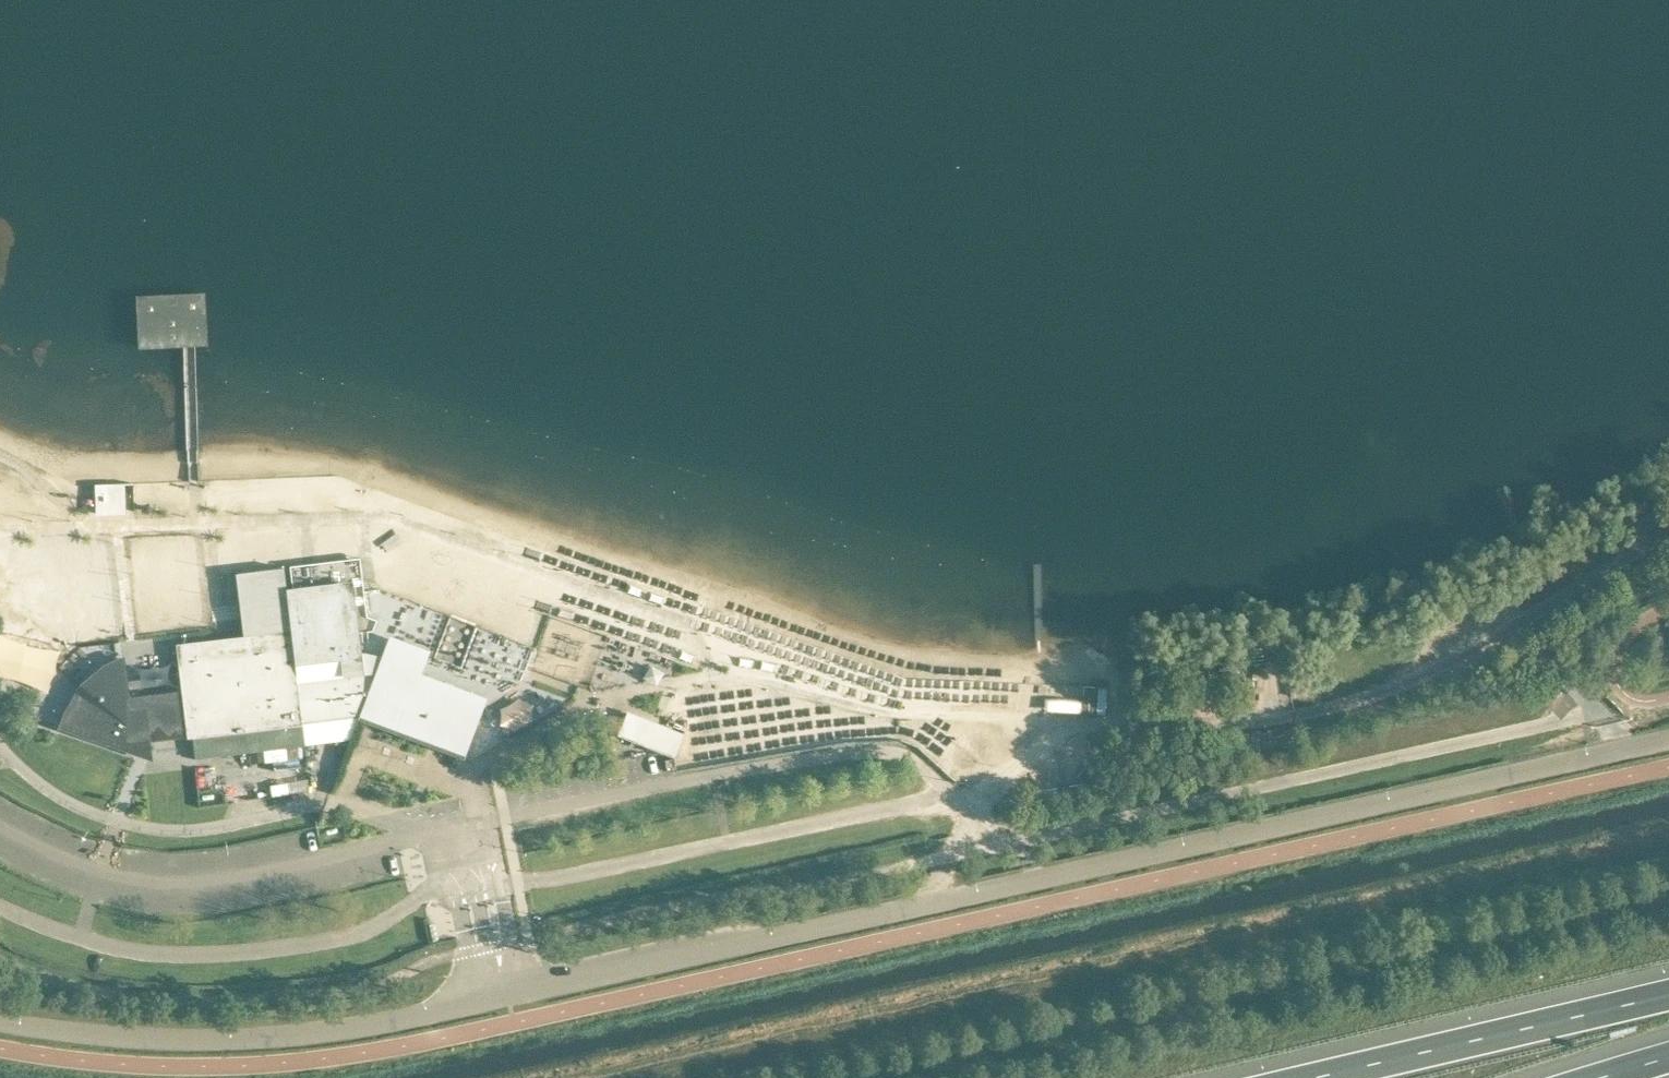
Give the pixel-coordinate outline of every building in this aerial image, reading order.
[(98,493),(98,494),(98,504),(125,503),(124,492),(98,493)] [(11,603),(12,557),(0,557),(0,602),(11,603)] [(61,726),(118,745),(193,736),(193,737),(302,724),(302,722),(363,714),(362,716),(462,753),(480,707),(414,682),(418,670),(385,657),(362,653),(359,632),(352,633),(347,590),(293,596),(301,660),(295,660),(292,639),(183,652),(187,689),(127,696),(122,657),(105,665),(78,692),(67,711),(61,726)] [(618,734),(675,757),(684,732),(628,710),(618,734)]
